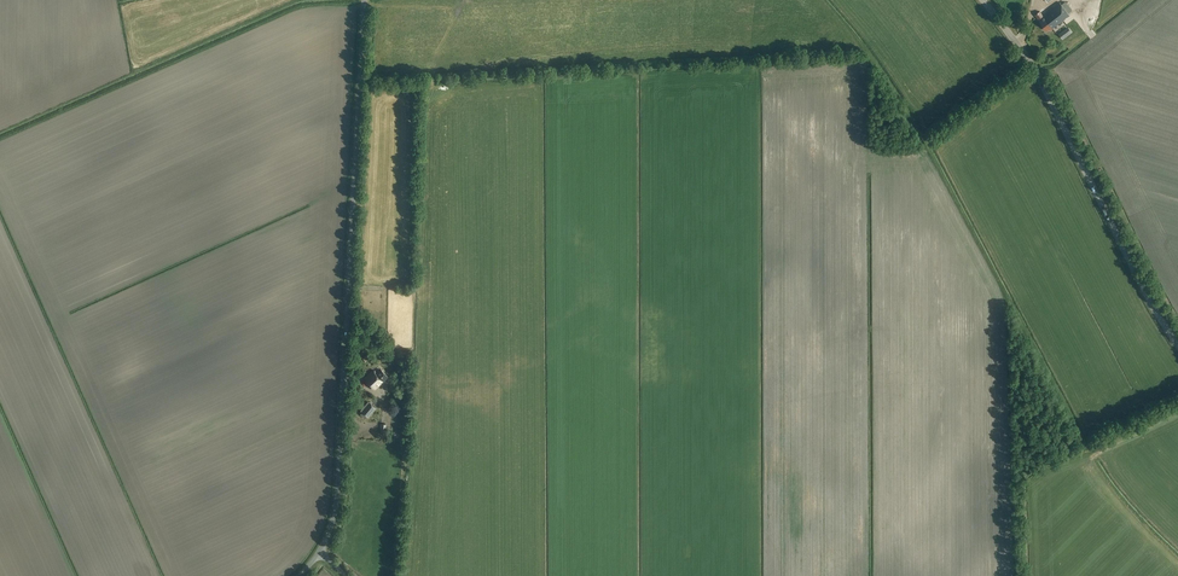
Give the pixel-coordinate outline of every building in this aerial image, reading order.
[(1040,12),(1035,16),(1048,31),(1052,28),(1053,30),(1058,26),(1065,20),(1070,16),(1068,13),(1072,10),(1069,6),(1066,3),(1062,6),(1060,3),(1046,14),(1047,16),(1044,18),(1040,12)] [(388,377),(381,370),(376,374),(373,370),(364,379),(374,390),(388,377)] [(368,417),(376,408),(368,401),(360,411),(368,417)]
